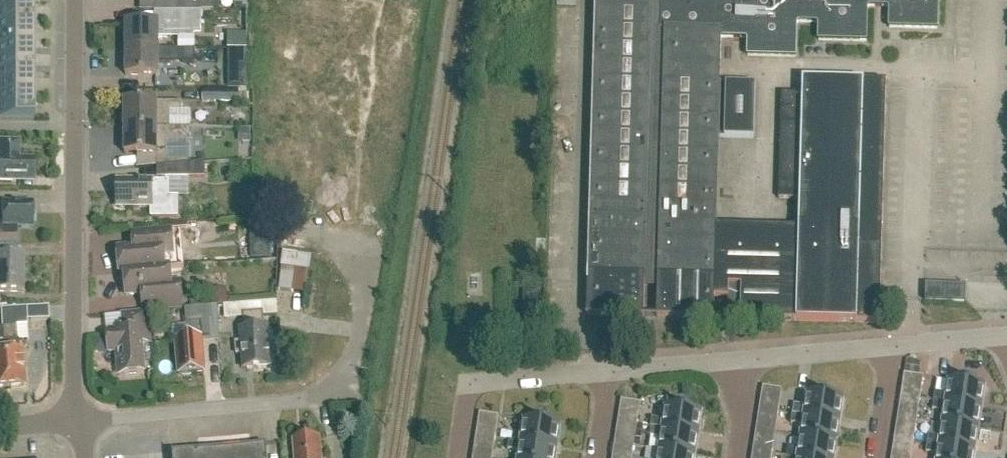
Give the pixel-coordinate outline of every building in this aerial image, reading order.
[(34,24),(34,0),(0,0),(0,24),(34,24)] [(155,12),(199,12),(211,12),(211,0),(177,0),(163,0),(155,0),(155,12)] [(587,316),(881,324),(887,82),(864,81),(864,82),(804,80),(804,94),(782,93),(779,200),(801,200),(800,229),(717,226),(719,137),(755,138),(756,84),(721,83),(722,37),(747,38),(749,40),(748,56),(796,57),(797,24),(799,22),(817,22),(819,24),(819,40),(867,42),(868,8),(870,6),(888,7),(890,9),(890,28),(938,29),(938,0),(596,0),(587,316)] [(155,23),(127,23),(127,49),(159,49),(159,37),(179,37),(195,38),(195,32),(199,32),(199,12),(155,12),(155,23)] [(34,48),(34,24),(0,24),(0,48),(34,48)] [(246,49),(246,33),(229,33),(229,49),(246,49)] [(195,50),(195,38),(179,37),(179,49),(195,50)] [(34,72),(34,48),(0,48),(0,72),(34,72)] [(179,49),(159,49),(127,49),(126,76),(159,76),(159,64),(171,64),(171,59),(183,59),(183,64),(195,64),(195,50),(179,49)] [(247,72),(247,52),(230,52),(230,72),(247,72)] [(34,96),(34,72),(0,72),(0,96),(34,96)] [(203,102),(248,102),(248,89),(202,89),(203,102)] [(0,96),(0,121),(34,121),(34,96),(0,96)] [(178,102),(125,102),(125,128),(192,128),(192,112),(178,112),(178,102)] [(142,168),(157,167),(192,163),(192,128),(125,128),(125,154),(142,154),(142,168)] [(12,181),(12,179),(34,180),(34,161),(17,160),(18,147),(14,143),(3,142),(0,145),(0,181),(12,181)] [(192,163),(157,167),(157,178),(205,178),(205,162),(192,163)] [(153,182),(153,181),(118,181),(118,193),(116,195),(116,202),(118,204),(118,208),(152,208),(152,217),(178,217),(178,197),(169,197),(169,181),(153,182)] [(33,203),(2,203),(2,207),(0,207),(0,237),(17,237),(17,227),(33,227),(33,203)] [(253,234),(271,234),(270,222),(252,222),(253,234)] [(165,268),(165,267),(164,253),(173,252),(173,250),(187,249),(186,230),(132,235),(133,247),(118,248),(120,273),(124,272),(124,271),(165,268)] [(307,270),(309,270),(311,257),(309,257),(282,254),(281,267),(281,268),(278,290),(304,292),(307,270)] [(23,258),(0,258),(0,292),(22,293),(23,258)] [(124,271),(124,272),(126,295),(143,294),(144,307),(183,303),(181,282),(171,283),(170,267),(165,267),(165,268),(124,271)] [(966,302),(967,286),(927,285),(926,301),(966,302)] [(272,306),(271,293),(216,297),(217,312),(236,310),(236,308),(272,306)] [(0,309),(0,312),(1,327),(7,387),(25,385),(21,350),(19,350),(18,340),(17,340),(16,326),(27,325),(26,308),(0,309)] [(185,311),(186,319),(188,339),(177,340),(179,373),(182,373),(185,375),(191,375),(193,372),(205,371),(202,341),(216,340),(213,308),(185,311)] [(151,342),(149,312),(122,315),(123,329),(110,330),(108,334),(109,352),(117,352),(119,375),(144,373),(141,343),(151,342)] [(265,328),(264,312),(243,314),(244,330),(241,330),(242,342),(236,343),(237,354),(243,353),(244,369),(271,367),(268,328),(265,328)] [(922,361),(907,359),(905,374),(919,376),(922,361)] [(984,386),(950,380),(947,403),(981,408),(984,386)] [(902,396),(920,399),(922,389),(903,386),(902,396)] [(806,416),(840,421),(843,399),(809,394),(807,406),(794,404),(792,414),(806,416)] [(919,409),(920,399),(902,396),(900,406),(919,409)] [(760,409),(779,412),(781,402),(761,399),(760,409)] [(978,429),(981,408),(947,403),(944,424),(978,429)] [(664,429),(698,435),(701,412),(667,407),(664,429)] [(778,422),(779,412),(760,409),(758,419),(778,422)] [(480,413),(478,426),(497,429),(499,416),(480,413)] [(637,425),(639,415),(620,413),(618,422),(637,425)] [(837,443),(840,421),(806,416),(802,437),(837,443)] [(522,443),(556,448),(560,426),(526,420),(522,443)] [(634,446),(637,425),(618,422),(615,444),(634,446)] [(974,451),(978,429),(944,424),(940,446),(974,451)] [(476,436),(496,439),(497,429),(478,426),(476,436)] [(698,435),(664,429),(652,427),(650,436),(663,437),(660,451),(695,456),(698,435)] [(895,439),(914,442),(916,432),(897,429),(895,439)] [(296,440),(294,440),(296,457),(324,457),(321,454),(319,438),(318,438),(315,436),(298,437),(296,440)] [(494,448),(496,439),(476,436),(475,445),(494,448)] [(837,443),(802,437),(801,449),(788,447),(787,457),(791,457),(834,457),(837,443)] [(913,451),(914,442),(895,439),(894,448),(913,451)] [(753,452),(773,455),(774,445),(755,442),(753,452)] [(556,448),(522,443),(520,457),(555,457),(556,448)] [(266,444),(172,453),(173,457),(267,457),(266,444)] [(613,457),(632,457),(634,446),(615,444),(613,457)] [(974,451),(940,446),(939,457),(973,457),(974,451)]
